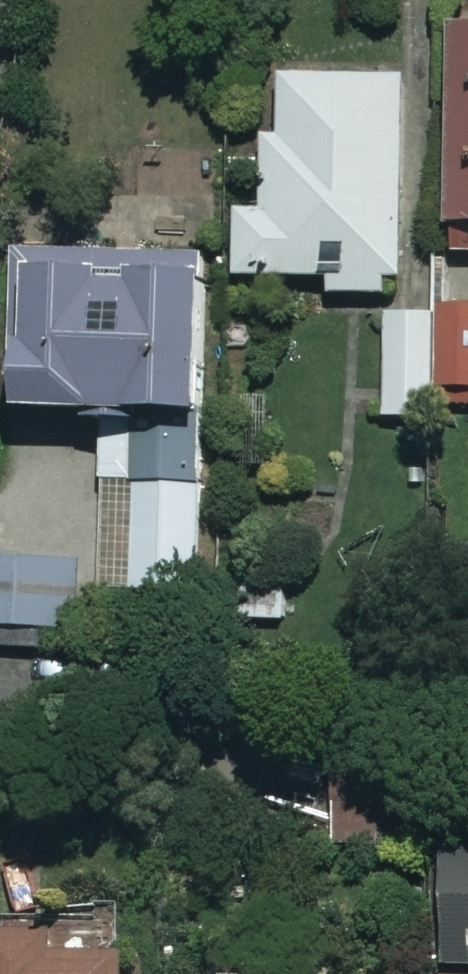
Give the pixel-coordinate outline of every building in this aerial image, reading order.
[(424,78),(290,77),(290,137),(275,137),(274,213),(247,212),(246,279),(336,280),(336,297),(421,298),(424,78)] [(224,256),(22,253),(21,294),(45,295),(43,415),(111,416),(109,593),(211,595),(213,417),(221,417),(224,256)] [(450,317),(450,398),(467,398),(467,317),(450,317)] [(438,419),(432,320),(392,323),(397,421),(438,419)] [(0,561),(0,649),(86,652),(89,564),(0,561)] [(295,583),(244,581),(242,621),(293,623),(295,583)] [(408,771),(341,768),(338,843),(405,845),(408,771)] [(456,839),(454,969),(467,969),(467,839),(456,839)] [(137,930),(0,930),(0,973),(138,973),(137,930)]
